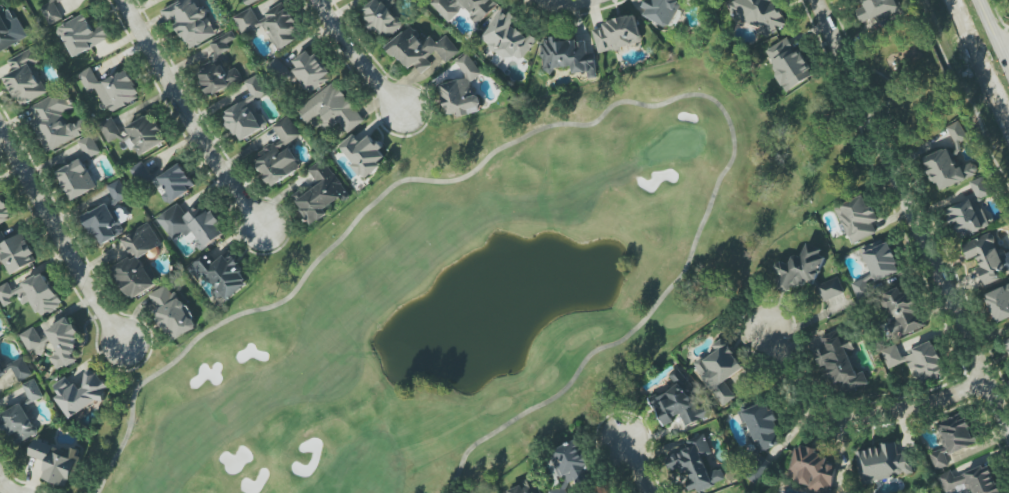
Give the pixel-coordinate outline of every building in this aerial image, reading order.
[(40,8),(49,25),(63,19),(55,3),(61,0),(55,0),(40,8)] [(167,22),(175,19),(187,49),(215,37),(200,0),(181,0),(161,8),(167,22)] [(402,26),(380,0),(374,0),(360,12),(385,41),(402,26)] [(496,0),(454,0),(451,3),(448,0),(433,0),(430,3),(448,22),(463,8),(478,24),(500,4),(496,0)] [(666,28),(681,0),(648,0),(641,14),(666,28)] [(778,0),(735,0),(728,3),(732,14),(737,13),(742,24),(755,19),(761,37),(788,26),(778,0)] [(863,24),(900,11),(896,0),(855,0),(863,24)] [(251,8),(233,17),(244,37),(264,27),(276,51),(303,37),(285,3),(257,18),(251,8)] [(12,8),(1,14),(0,12),(0,52),(27,38),(12,8)] [(536,39),(528,34),(527,36),(512,26),(517,18),(501,8),(481,40),(519,65),(536,39)] [(110,38),(102,23),(92,28),(84,13),(57,28),(73,58),(110,38)] [(598,53),(642,44),(637,16),(592,26),(598,53)] [(460,53),(447,35),(435,43),(431,37),(421,43),(411,28),(387,44),(406,72),(415,65),(421,74),(432,66),(427,58),(437,51),(445,63),(460,53)] [(208,43),(216,60),(196,69),(208,96),(243,80),(237,67),(227,72),(220,55),(231,50),(228,43),(236,39),(233,31),(208,43)] [(813,76),(790,36),(764,52),(787,91),(813,76)] [(586,37),(540,42),(544,71),(572,68),(573,74),(587,72),(588,79),(597,78),(595,54),(588,54),(586,37)] [(47,92),(35,70),(42,67),(32,48),(8,61),(13,72),(4,77),(20,107),(47,92)] [(293,60),(298,69),(295,70),(308,93),(331,81),(314,49),(293,60)] [(456,61),(465,74),(466,78),(440,85),(447,116),(457,114),(459,117),(482,111),(479,100),(471,88),(470,82),(482,74),(468,53),(456,61)] [(141,98),(128,69),(98,83),(92,67),(78,73),(88,96),(99,91),(108,113),(141,98)] [(267,93),(258,75),(244,82),(252,97),(223,112),(239,142),(263,130),(249,103),(267,93)] [(364,121),(336,82),(296,110),(307,124),(317,117),(328,132),(340,123),(347,134),(364,121)] [(90,132),(84,118),(67,126),(61,112),(71,108),(64,91),(26,108),(45,152),(90,132)] [(139,155),(166,142),(153,114),(119,130),(113,118),(99,124),(108,143),(121,137),(124,144),(132,141),(139,155)] [(288,116),(272,127),(285,146),(301,136),(288,116)] [(968,139),(959,121),(946,127),(956,145),(968,139)] [(369,135),(361,143),(353,134),(338,148),(366,178),(389,157),(369,135)] [(87,159),(100,152),(91,135),(78,142),(87,159)] [(272,187),(302,167),(289,149),(281,154),(274,144),(252,159),(272,187)] [(979,175),(974,162),(956,168),(948,148),(923,157),(936,191),(979,175)] [(97,188),(82,159),(56,172),(71,201),(97,188)] [(311,226),(327,215),(324,210),(348,195),(325,159),(308,169),(318,185),(305,194),(302,189),(292,196),(311,226)] [(138,183),(151,174),(143,161),(129,169),(138,183)] [(167,192),(161,196),(167,206),(196,187),(180,163),(157,178),(167,192)] [(992,193),(984,175),(969,182),(978,200),(992,193)] [(107,186),(115,203),(129,197),(120,179),(107,186)] [(14,217),(0,191),(0,224),(14,217)] [(851,243),(877,234),(872,222),(878,220),(873,205),(867,207),(864,197),(834,206),(844,236),(848,234),(851,243)] [(989,226),(981,206),(975,209),(970,198),(945,209),(957,239),(989,226)] [(172,240),(183,233),(186,237),(191,234),(202,250),(224,235),(218,226),(219,225),(204,202),(186,215),(178,203),(157,218),(172,240)] [(124,233),(107,203),(83,216),(99,247),(124,233)] [(156,285),(139,258),(162,245),(148,223),(121,239),(131,257),(112,268),(131,300),(156,285)] [(7,240),(3,232),(0,233),(0,256),(9,275),(38,262),(23,233),(7,240)] [(967,260),(973,258),(984,286),(999,280),(996,271),(1008,267),(1008,264),(1003,249),(998,250),(992,233),(962,244),(967,260)] [(851,283),(858,302),(873,296),(868,285),(900,271),(887,239),(861,250),(871,275),(851,283)] [(821,278),(816,267),(826,263),(817,243),(801,249),(803,253),(771,266),(783,294),(821,278)] [(206,253),(193,265),(226,302),(251,280),(226,253),(215,263),(206,253)] [(3,305),(18,297),(23,305),(31,301),(40,318),(63,306),(45,272),(12,289),(8,282),(0,287),(0,299),(3,305)] [(845,292),(838,277),(817,286),(824,302),(845,292)] [(1008,317),(1008,284),(984,295),(996,323),(1008,317)] [(147,296),(172,341),(197,327),(177,290),(171,293),(167,285),(147,296)] [(922,328),(906,285),(878,295),(895,339),(922,328)] [(58,371),(78,359),(73,352),(84,345),(67,317),(46,331),(59,351),(49,357),(58,371)] [(868,384),(864,371),(856,374),(848,352),(855,350),(851,337),(843,340),(839,330),(821,337),(825,348),(814,352),(819,367),(827,365),(838,395),(868,384)] [(721,407),(736,398),(725,381),(744,369),(724,338),(712,345),(716,350),(695,364),(721,407)] [(945,376),(934,341),(899,353),(897,344),(881,349),(887,368),(906,362),(909,370),(915,368),(921,384),(945,376)] [(11,365),(20,382),(33,375),(23,358),(11,365)] [(664,425),(681,417),(686,427),(706,417),(682,367),(669,374),(676,387),(651,400),(664,425)] [(70,419),(111,392),(95,368),(82,376),(88,385),(78,390),(69,375),(53,385),(59,395),(56,398),(70,419)] [(43,397),(35,379),(22,385),(31,403),(43,397)] [(742,412),(759,453),(784,443),(767,402),(742,412)] [(36,436),(23,404),(0,414),(0,416),(12,446),(36,436)] [(929,453),(935,470),(949,466),(945,455),(976,445),(965,414),(936,424),(944,448),(929,453)] [(721,468),(708,473),(702,457),(712,454),(705,434),(686,440),(689,450),(667,457),(674,476),(688,471),(692,484),(689,485),(691,492),(692,492),(726,481),(721,468)] [(69,487),(79,452),(35,439),(30,457),(47,462),(42,479),(69,487)] [(555,460),(548,462),(559,488),(549,492),(550,492),(566,492),(564,486),(577,481),(578,485),(594,479),(578,440),(551,450),(555,460)] [(855,451),(860,483),(912,475),(909,452),(898,454),(896,442),(880,444),(881,448),(855,451)] [(787,482),(830,492),(836,466),(826,464),(828,453),(795,446),(787,482)] [(771,466),(762,457),(745,474),(754,483),(771,466)] [(988,464),(954,478),(951,470),(937,476),(945,492),(966,484),(970,492),(1001,492),(988,464)] [(534,478),(507,490),(508,492),(540,492),(534,478)]
